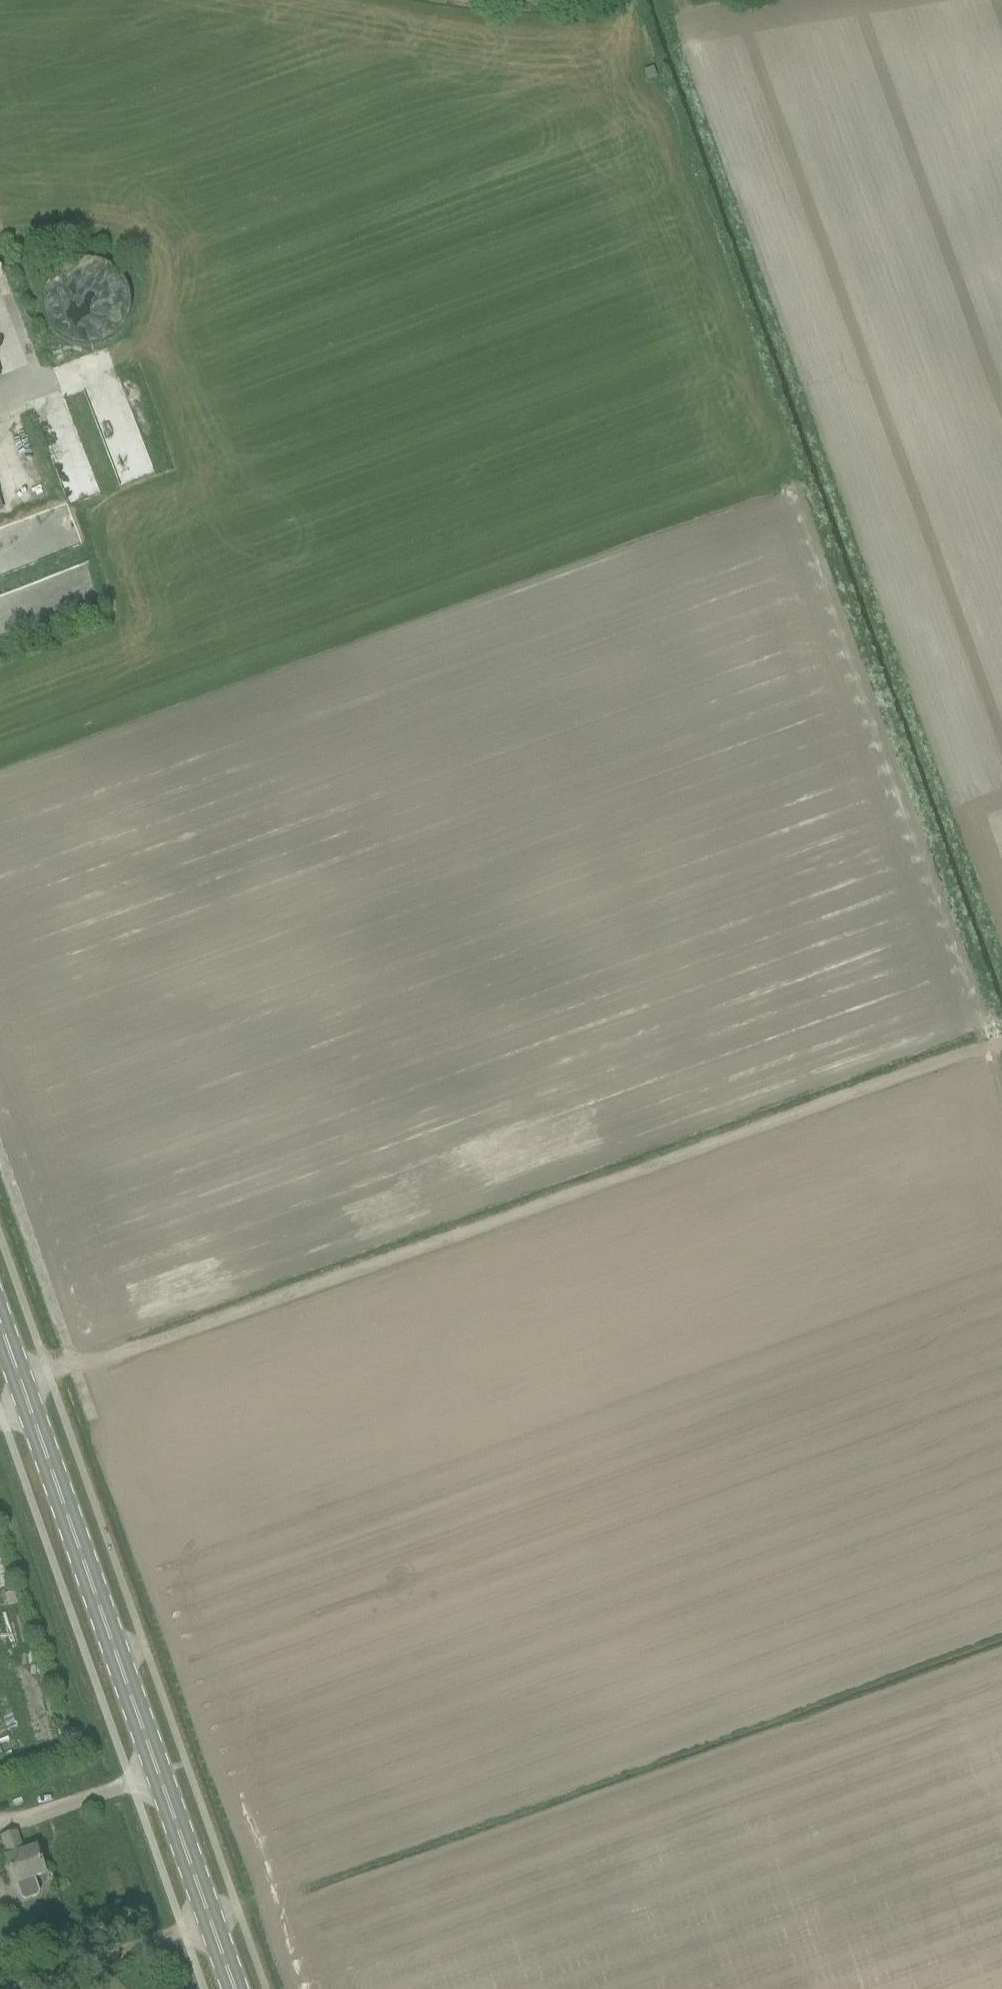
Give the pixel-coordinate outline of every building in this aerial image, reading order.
[(648,82),(657,79),(653,69),(644,72),(648,82)] [(16,1888),(21,1902),(24,1904),(39,1898),(41,1895),(36,1881),(47,1877),(37,1847),(25,1851),(18,1832),(0,1838),(0,1841),(7,1859),(4,1860),(14,1888),(16,1888)]
